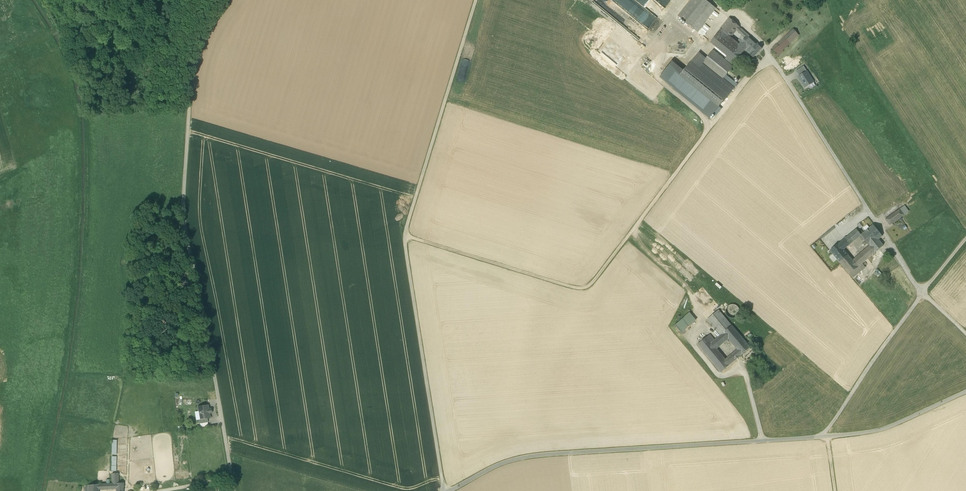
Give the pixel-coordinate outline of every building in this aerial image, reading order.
[(665,9),(672,1),(670,0),(655,0),(665,9)] [(704,0),(691,0),(678,16),(686,22),(704,0)] [(697,32),(716,9),(706,0),(704,0),(686,22),(697,32)] [(736,30),(738,27),(729,19),(726,24),(735,32),(736,30)] [(728,57),(734,62),(745,50),(740,44),(730,37),(735,32),(726,24),(710,42),(728,57)] [(777,44),(783,50),(799,35),(793,29),(777,44)] [(745,39),(740,44),(745,50),(746,51),(755,42),(742,30),(739,33),(745,39)] [(755,42),(746,51),(753,58),(762,49),(755,42)] [(783,50),(777,44),(772,49),(778,56),(784,51),(783,50)] [(723,78),(726,75),(733,67),(731,66),(725,60),(713,51),(707,59),(703,64),(722,79),(723,78)] [(735,88),(723,78),(722,79),(703,64),(707,59),(699,53),(684,71),(680,76),(719,108),(735,88)] [(725,60),(731,66),(734,62),(728,57),(725,60)] [(672,61),(659,77),(710,119),(719,108),(680,76),(684,71),(672,61)] [(799,76),(805,89),(815,83),(806,65),(796,70),(799,76)] [(723,78),(735,88),(738,84),(726,75),(723,78)] [(904,215),(900,209),(890,216),(894,222),(904,215)] [(890,226),(894,222),(890,216),(885,219),(890,226)] [(861,235),(864,239),(870,246),(879,240),(882,236),(873,225),(870,228),(867,225),(863,228),(866,231),(861,235)] [(855,240),(859,237),(861,235),(860,234),(857,229),(851,234),(855,240)] [(648,234),(657,242),(660,239),(651,231),(648,234)] [(844,250),(852,243),(848,237),(839,244),(844,250)] [(844,268),(850,274),(862,264),(883,246),(879,240),(870,246),(853,261),(844,268)] [(853,261),(844,250),(839,244),(830,251),(844,268),(853,261)] [(688,263),(685,267),(696,275),(699,271),(688,263)] [(865,268),(862,264),(850,274),(853,278),(865,268)] [(723,333),(732,326),(719,310),(707,320),(721,335),(723,333)] [(681,333),(696,321),(690,313),(675,326),(681,333)] [(728,339),(735,347),(744,340),(732,326),(723,333),(728,339)] [(718,338),(723,344),(728,339),(723,333),(721,335),(718,338)] [(712,343),(715,340),(710,334),(698,344),(703,350),(712,343)] [(720,346),(715,340),(712,343),(717,349),(720,346)] [(750,347),(744,340),(735,347),(737,350),(742,355),(750,347)] [(717,349),(712,343),(703,350),(721,372),(730,365),(726,360),(717,349)] [(736,360),(732,354),(726,360),(730,365),(736,360)] [(208,405),(198,407),(200,419),(200,420),(208,418),(210,418),(210,413),(212,413),(211,409),(209,409),(208,405)]
